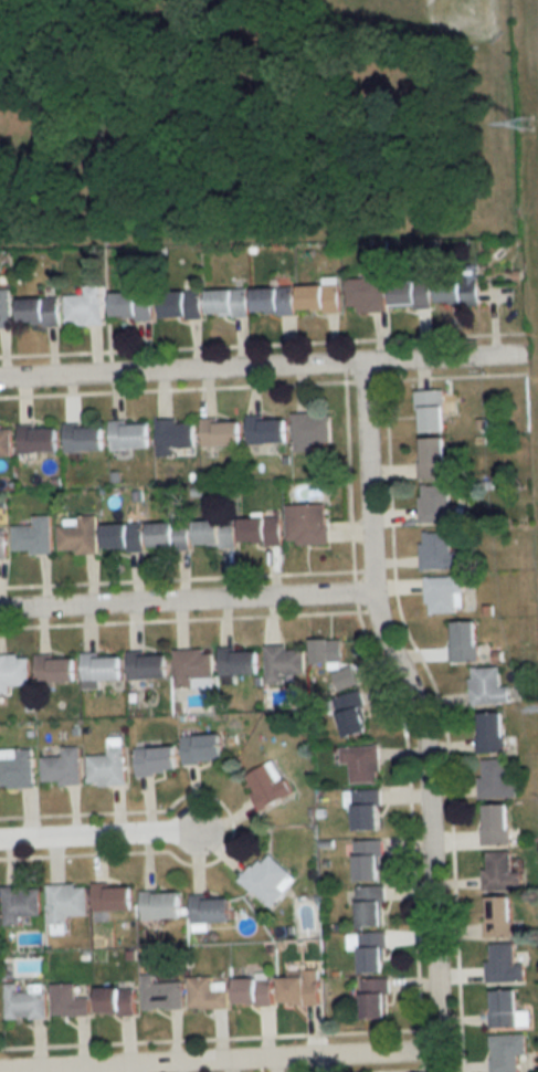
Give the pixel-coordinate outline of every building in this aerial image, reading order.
[(363,269),(364,278),(347,279),(348,312),(385,310),(384,268),(363,269)] [(438,303),(478,303),(478,278),(438,278),(438,303)] [(430,307),(430,280),(393,280),(393,307),(430,307)] [(101,285),(84,285),(84,294),(65,294),(65,324),(101,324),(101,285)] [(339,312),(339,285),(300,285),(300,312),(339,312)] [(255,288),(255,315),(294,314),(293,287),(255,288)] [(10,326),(10,289),(0,289),(0,326),(10,326)] [(248,289),(209,289),(209,317),(248,317),(248,289)] [(201,291),(163,291),(163,318),(201,318),(201,291)] [(113,319),(152,319),(152,292),(113,292),(113,319)] [(59,324),(59,297),(19,298),(20,325),(59,324)] [(445,432),(445,390),(417,390),(417,433),(445,432)] [(294,412),(294,449),(312,449),(312,443),(330,443),(330,412),(294,412)] [(248,443),(288,443),(288,417),(248,417),(248,443)] [(194,452),(194,420),(157,420),(157,453),(194,452)] [(202,420),(202,445),(242,445),(242,420),(202,420)] [(111,422),(111,449),(150,449),(150,422),(111,422)] [(64,451),(104,451),(104,424),(64,424),(64,451)] [(10,426),(0,426),(0,456),(10,456),(10,426)] [(18,427),(18,452),(58,452),(58,427),(18,427)] [(419,479),(446,479),(446,438),(419,438),(419,479)] [(450,506),(449,485),(420,486),(420,522),(460,521),(459,506),(450,506)] [(286,504),(287,545),(326,544),(326,504),(286,504)] [(13,526),(13,554),(51,554),(50,516),(32,516),(32,526),(13,526)] [(96,553),(96,517),(68,518),(68,525),(58,525),(58,553),(96,553)] [(241,546),(281,546),(281,518),(241,518),(241,546)] [(196,546),(235,546),(235,520),(196,520),(196,546)] [(188,549),(188,522),(150,522),(150,549),(188,549)] [(104,524),(104,551),(143,551),(143,524),(104,524)] [(450,552),(450,533),(421,533),(421,569),(459,569),(459,552),(450,552)] [(425,576),(425,613),(462,613),(462,576),(425,576)] [(451,622),(451,661),(477,661),(477,622),(451,622)] [(343,638),(313,640),(316,691),(356,689),(355,666),(344,667),(343,638)] [(265,646),(266,684),(284,683),(284,673),(304,673),(304,646),(265,646)] [(212,648),(174,649),(175,686),(213,685),(212,648)] [(259,674),(259,649),(219,649),(220,674),(259,674)] [(82,680),(122,680),(122,655),(97,656),(97,652),(81,652),(82,680)] [(168,652),(129,652),(129,678),(168,678),(168,652)] [(9,694),(9,685),(29,685),(29,655),(0,655),(0,694),(9,694)] [(36,655),(36,682),(76,682),(76,655),(36,655)] [(499,685),(499,667),(469,667),(470,703),(509,703),(508,685),(499,685)] [(368,734),(362,691),(337,695),(343,737),(368,734)] [(477,753),(504,753),(505,713),(478,712),(477,753)] [(222,734),(182,736),(183,762),(223,761),(222,734)] [(87,755),(87,785),(124,784),(123,738),(107,738),(108,755),(87,755)] [(80,783),(79,746),(61,746),(61,756),(40,757),(41,784),(80,783)] [(177,746),(136,748),(137,774),(178,773),(177,746)] [(379,783),(379,746),(342,746),(342,764),(350,764),(350,783),(379,783)] [(32,787),(32,749),(0,749),(0,788),(32,787)] [(506,759),(480,759),(480,797),(516,797),(516,779),(506,779),(506,759)] [(292,796),(274,761),(244,776),(262,811),(292,796)] [(380,790),(344,791),(344,811),(355,810),(355,831),(381,831),(380,790)] [(509,805),(484,805),(484,845),(509,845),(509,805)] [(381,841),(355,841),(355,881),(381,881),(381,841)] [(296,881),(266,851),(239,880),(268,909),(296,881)] [(511,852),(486,852),(486,890),(511,890),(511,852)] [(85,916),(85,884),(47,884),(47,924),(66,924),(66,916),(85,916)] [(133,912),(133,885),(93,885),(93,912),(133,912)] [(22,925),(22,917),(39,917),(39,886),(2,886),(2,925),(22,925)] [(384,887),(357,887),(357,927),(384,927),(384,887)] [(181,892),(140,892),(140,920),(181,920),(181,892)] [(231,923),(231,897),(192,897),(192,923),(231,923)] [(511,898),(485,898),(486,938),(512,938),(511,898)] [(385,974),(385,933),(360,933),(360,974),(385,974)] [(514,944),(488,944),(488,984),(524,984),(524,964),(514,964),(514,944)] [(279,1005),(318,1005),(318,973),(279,973),(279,1005)] [(154,983),(154,975),(142,975),(142,1011),(183,1011),(183,983),(154,983)] [(189,979),(189,1010),(226,1010),(226,979),(189,979)] [(271,979),(235,979),(235,1006),(271,1006),(271,979)] [(388,1017),(388,979),(362,979),(362,1017),(388,1017)] [(45,1019),(45,985),(29,985),(29,992),(17,992),(17,984),(5,984),(6,1020),(45,1019)] [(75,985),(51,985),(51,1016),(89,1016),(89,998),(75,998),(75,985)] [(135,989),(98,989),(98,1016),(135,1016),(135,989)] [(490,991),(490,1026),(529,1027),(529,1010),(517,1010),(518,991),(490,991)] [(526,1034),(490,1034),(490,1071),(518,1071),(518,1054),(526,1054),(526,1034)]
